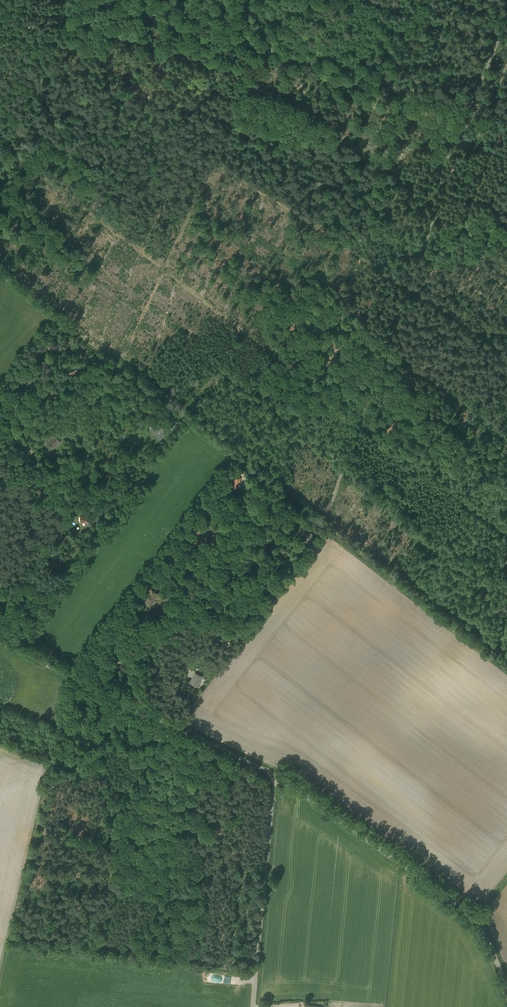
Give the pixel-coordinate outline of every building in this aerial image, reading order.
[(48,344),(47,348),(53,350),(53,351),(57,352),(57,351),(61,351),(62,346),(48,344)] [(180,425),(170,416),(166,420),(172,425),(168,430),(171,433),(180,425)] [(163,433),(165,430),(159,425),(152,432),(160,440),(165,434),(163,433)] [(46,441),(52,449),(58,445),(57,444),(60,442),(53,432),(45,438),(46,441)] [(116,483),(117,483),(125,483),(125,482),(125,475),(117,475),(116,483)] [(208,533),(210,537),(217,533),(215,529),(213,530),(209,523),(203,527),(205,531),(208,530),(210,532),(208,533)] [(304,540),(306,542),(312,542),(313,540),(313,533),(304,534),(304,540)] [(263,580),(265,590),(272,589),(270,579),(263,580)] [(158,593),(151,590),(145,601),(153,605),(158,593)] [(217,631),(215,637),(226,640),(228,634),(217,631)] [(114,643),(114,646),(112,645),(110,656),(116,658),(117,654),(118,654),(119,644),(114,643)] [(202,676),(196,673),(191,683),(198,686),(202,676)]
